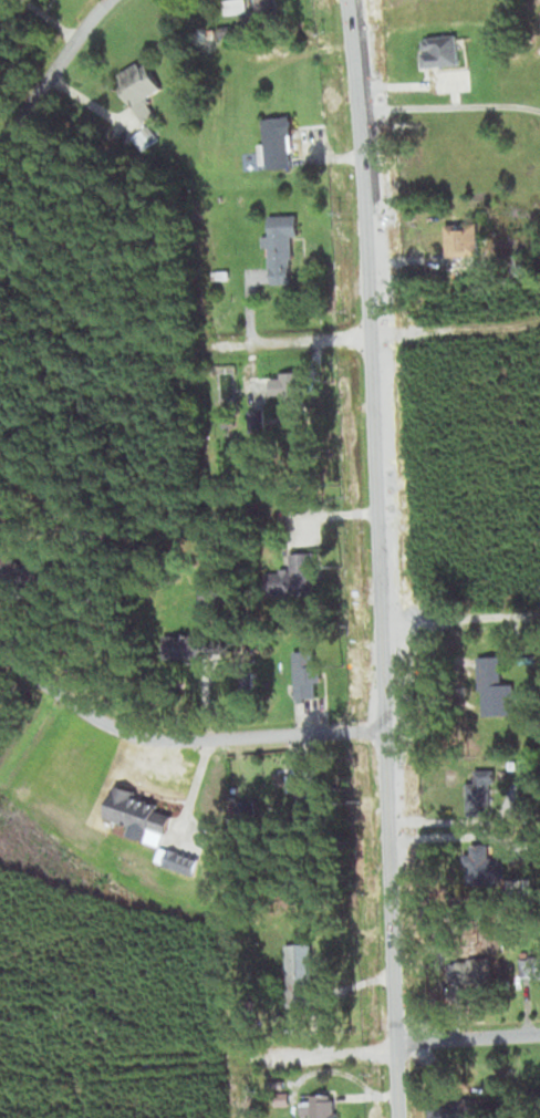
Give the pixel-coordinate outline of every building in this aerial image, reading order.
[(259,29),(281,27),(279,0),(256,0),(259,29)] [(418,38),(419,48),(414,48),(416,68),(459,62),(455,33),(418,38)] [(115,80),(143,122),(158,112),(148,96),(164,86),(146,59),(115,80)] [(258,143),(261,167),(293,164),(292,151),(298,151),(293,114),(262,117),(266,143),(258,143)] [(148,123),(155,133),(147,137),(142,128),(148,123)] [(131,136),(142,128),(147,137),(152,143),(141,151),(131,136)] [(260,235),(260,248),(269,249),(270,283),(292,282),(291,235),(301,235),(299,214),(269,215),(269,235),(260,235)] [(443,225),(444,249),(437,249),(438,271),(472,269),(472,253),(481,252),(480,222),(443,225)] [(217,280),(231,281),(231,268),(218,268),(217,280)] [(247,408),(249,432),(307,428),(303,379),(269,381),(270,396),(280,396),(282,416),(264,416),(262,407),(247,408)] [(263,569),(264,597),(318,593),(315,547),(288,549),(289,568),(263,569)] [(175,660),(214,660),(214,636),(175,636),(175,660)] [(299,695),(322,694),(320,643),(297,644),(299,695)] [(144,656),(206,658),(206,682),(143,682),(144,656)] [(481,661),(505,660),(508,715),(484,716),(481,661)] [(467,765),(467,815),(492,815),(492,765),(467,765)] [(113,784),(102,817),(152,834),(153,828),(169,834),(177,812),(135,799),(137,791),(113,784)] [(238,801),(256,799),(258,820),(240,822),(238,801)] [(168,847),(162,867),(194,878),(200,857),(168,847)] [(467,848),(487,847),(487,856),(502,856),(503,876),(533,876),(533,893),(467,894),(467,848)] [(284,949),(314,949),(316,1001),(285,1001),(284,949)] [(518,980),(539,979),(539,953),(516,954),(518,980)] [(434,959),(435,985),(489,983),(488,956),(434,959)] [(308,1097),(299,1098),(299,1112),(309,1114),(309,1117),(338,1117),(338,1091),(308,1090),(308,1097)] [(430,1117),(492,1117),(491,1096),(429,1098),(430,1117)]
